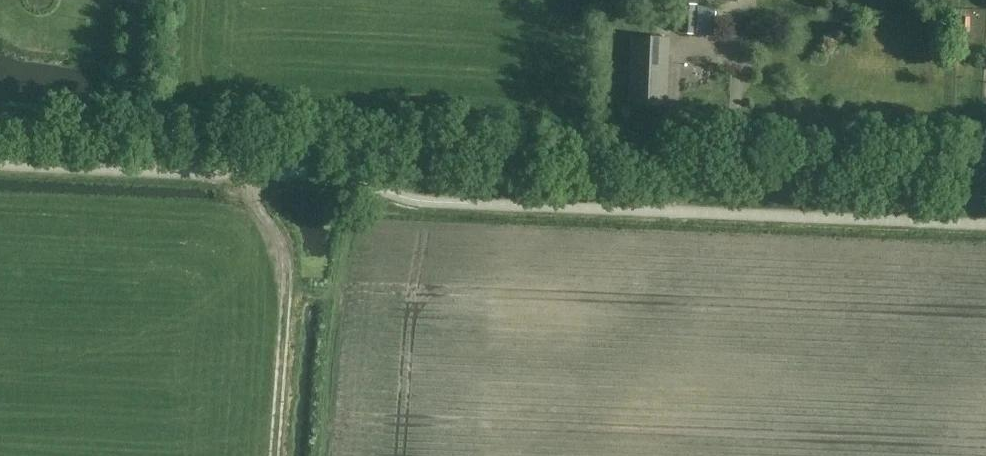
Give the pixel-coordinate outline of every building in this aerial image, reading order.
[(697,35),(698,4),(680,4),(678,34),(697,35)] [(978,31),(977,47),(985,47),(985,31),(978,31)] [(666,106),(670,38),(631,36),(628,104),(666,106)]
